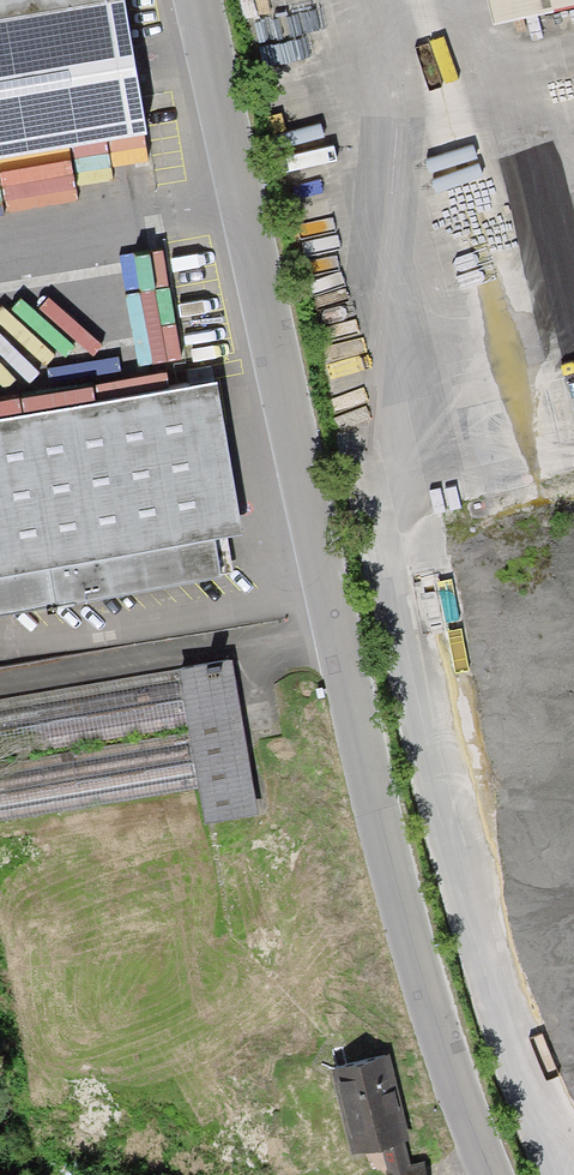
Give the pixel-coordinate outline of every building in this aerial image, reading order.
[(124,0),(0,0),(0,160),(147,135),(124,0)] [(495,22),(573,6),(573,0),(490,0),(495,22)] [(212,366),(188,371),(191,386),(214,382),(212,366)] [(0,420),(0,577),(215,539),(241,534),(214,382),(191,386),(0,420)] [(215,539),(0,577),(0,614),(221,577),(215,539)] [(234,659),(180,669),(190,726),(191,735),(200,789),(205,822),(259,813),(234,659)] [(180,669),(0,699),(0,757),(190,726),(180,669)] [(191,735),(0,767),(0,823),(200,789),(191,735)] [(389,1057),(331,1071),(352,1155),(382,1148),(405,1142),(410,1141),(402,1106),(389,1057)] [(405,1142),(382,1148),(388,1170),(386,1170),(387,1174),(427,1174),(424,1162),(410,1165),(405,1142)]
